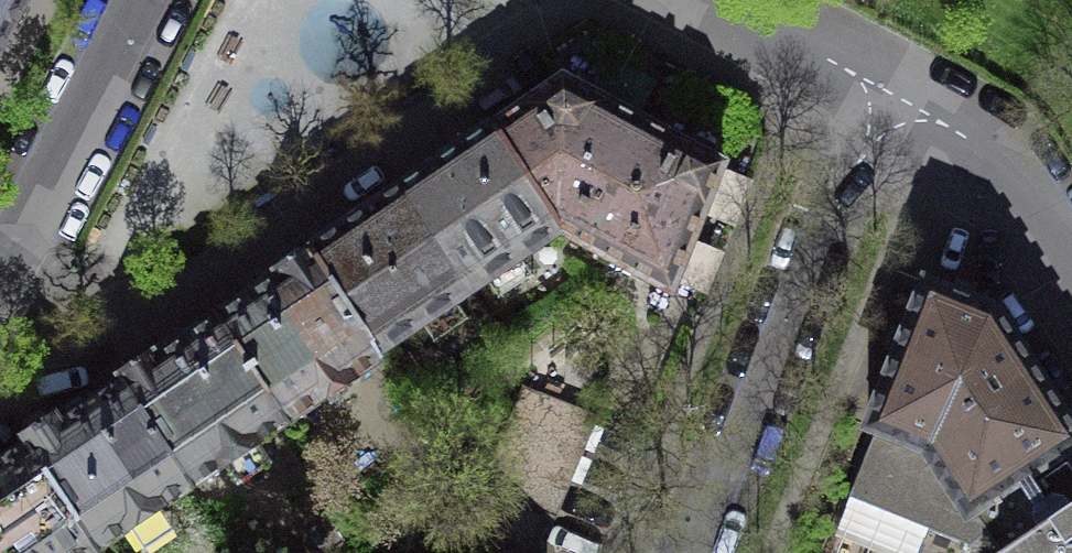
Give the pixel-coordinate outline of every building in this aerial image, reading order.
[(25,0),(0,0),(0,48),(25,0)] [(563,76),(492,125),(563,232),(672,292),(724,162),(623,108),(563,76)] [(559,229),(563,232),(492,125),(428,168),(427,166),(413,175),(399,185),(469,289),(559,229)] [(469,289),(399,185),(385,194),(371,203),(373,205),(309,247),(378,350),(469,289)] [(378,350),(309,247),(291,259),(274,270),(278,277),(217,316),(287,420),(382,356),(378,350)] [(925,282),(868,427),(876,431),(850,497),(971,546),(987,532),(973,511),(1071,446),(1071,425),(996,309),(961,296),(925,282)] [(287,420),(217,316),(156,356),(151,350),(133,362),(117,373),(191,483),(287,420)] [(191,483),(117,373),(115,374),(119,380),(61,420),(57,413),(38,426),(22,436),(96,547),(191,483)] [(525,389),(484,487),(549,513),(570,465),(590,416),(525,389)] [(22,436),(19,438),(24,445),(0,460),(0,552),(87,552),(96,547),(22,436)] [(1001,552),(1071,552),(1071,446),(973,511),(987,532),(1001,552)]
